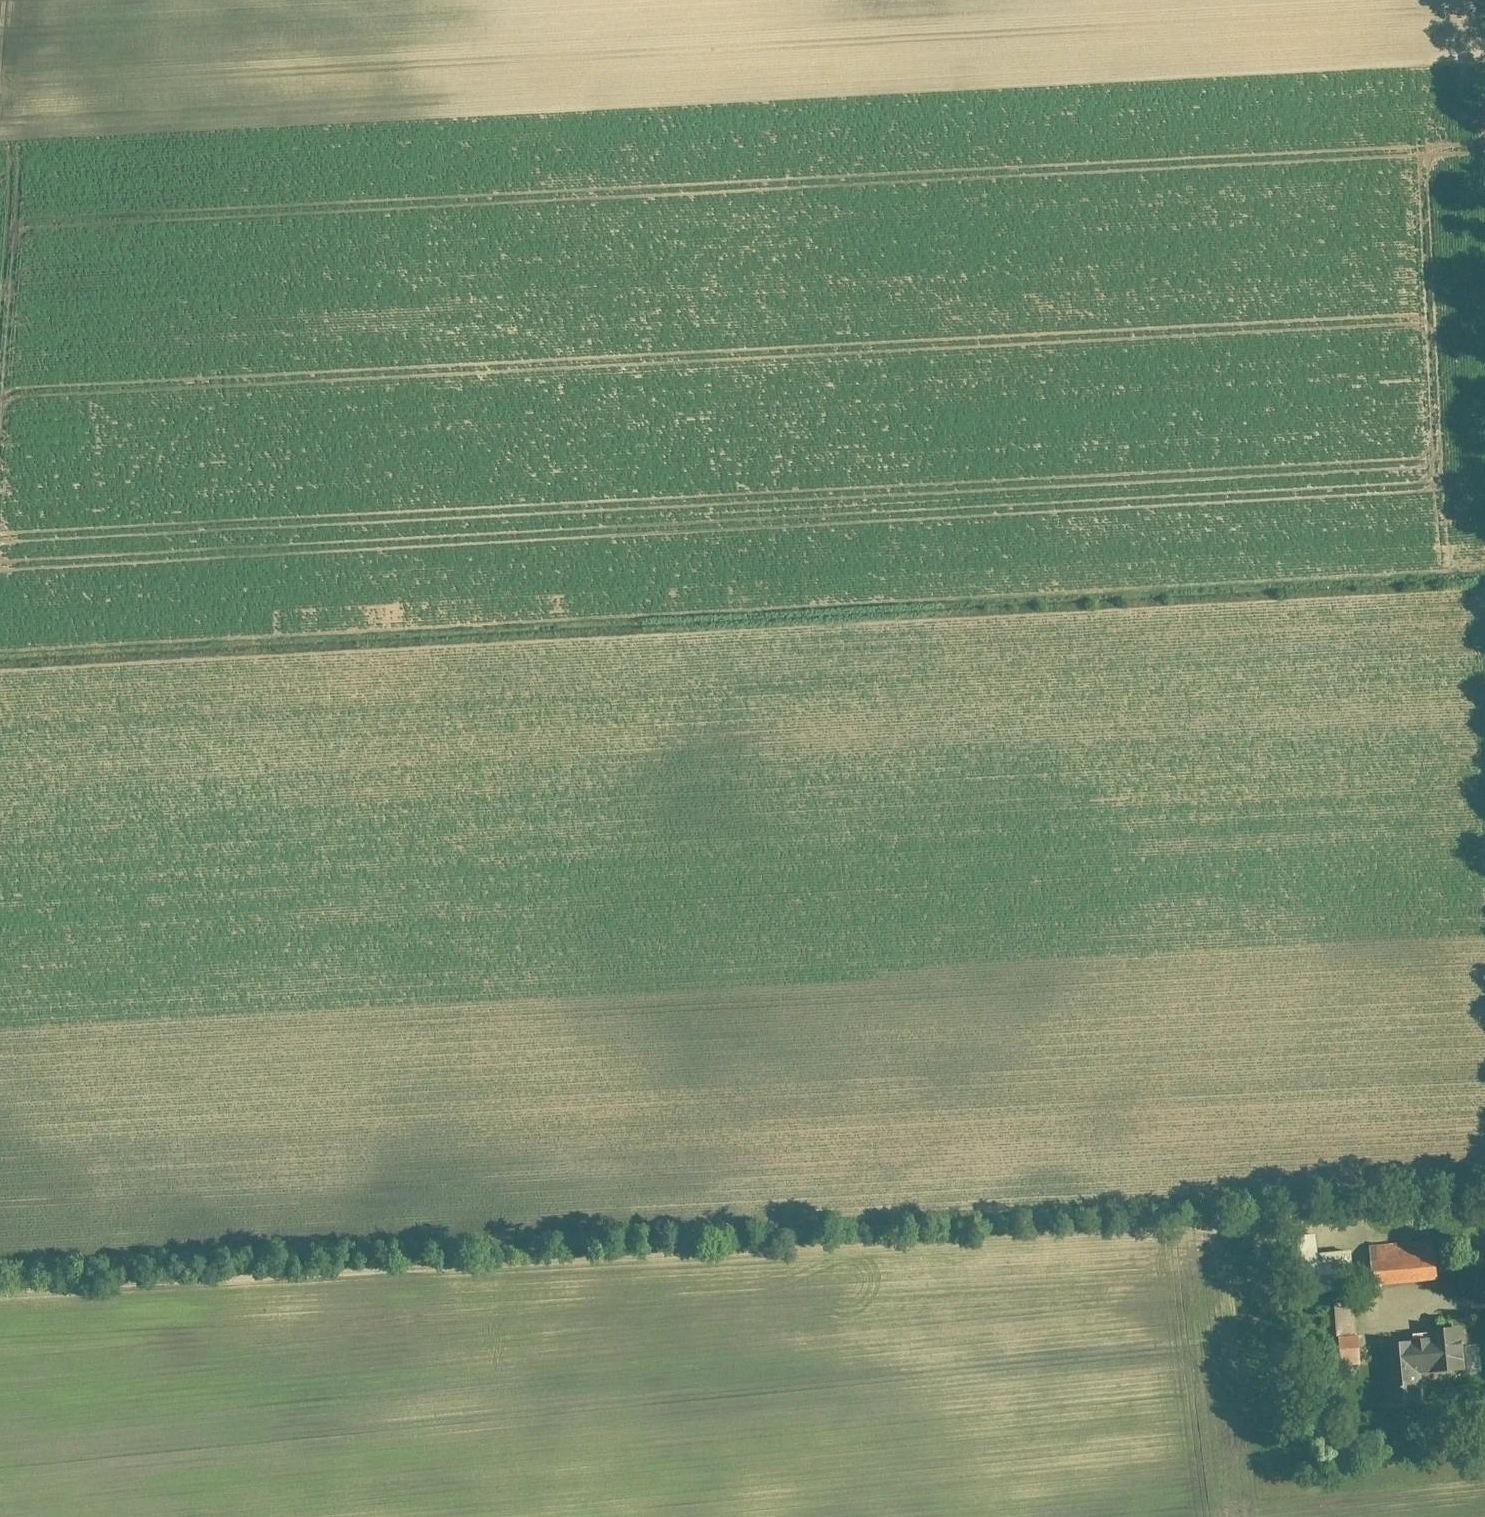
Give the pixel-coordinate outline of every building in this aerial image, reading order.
[(1296,1269),(1298,1297),(1351,1295),(1349,1254),(1313,1256),(1313,1239),(1295,1240),(1295,1269),(1296,1269)] [(1365,1249),(1367,1285),(1430,1283),(1428,1247),(1365,1249)] [(1327,1340),(1354,1339),(1353,1307),(1326,1307),(1327,1340)] [(1417,1409),(1414,1379),(1425,1378),(1425,1382),(1464,1378),(1460,1330),(1421,1333),(1422,1347),(1372,1351),(1377,1412),(1417,1409)]
